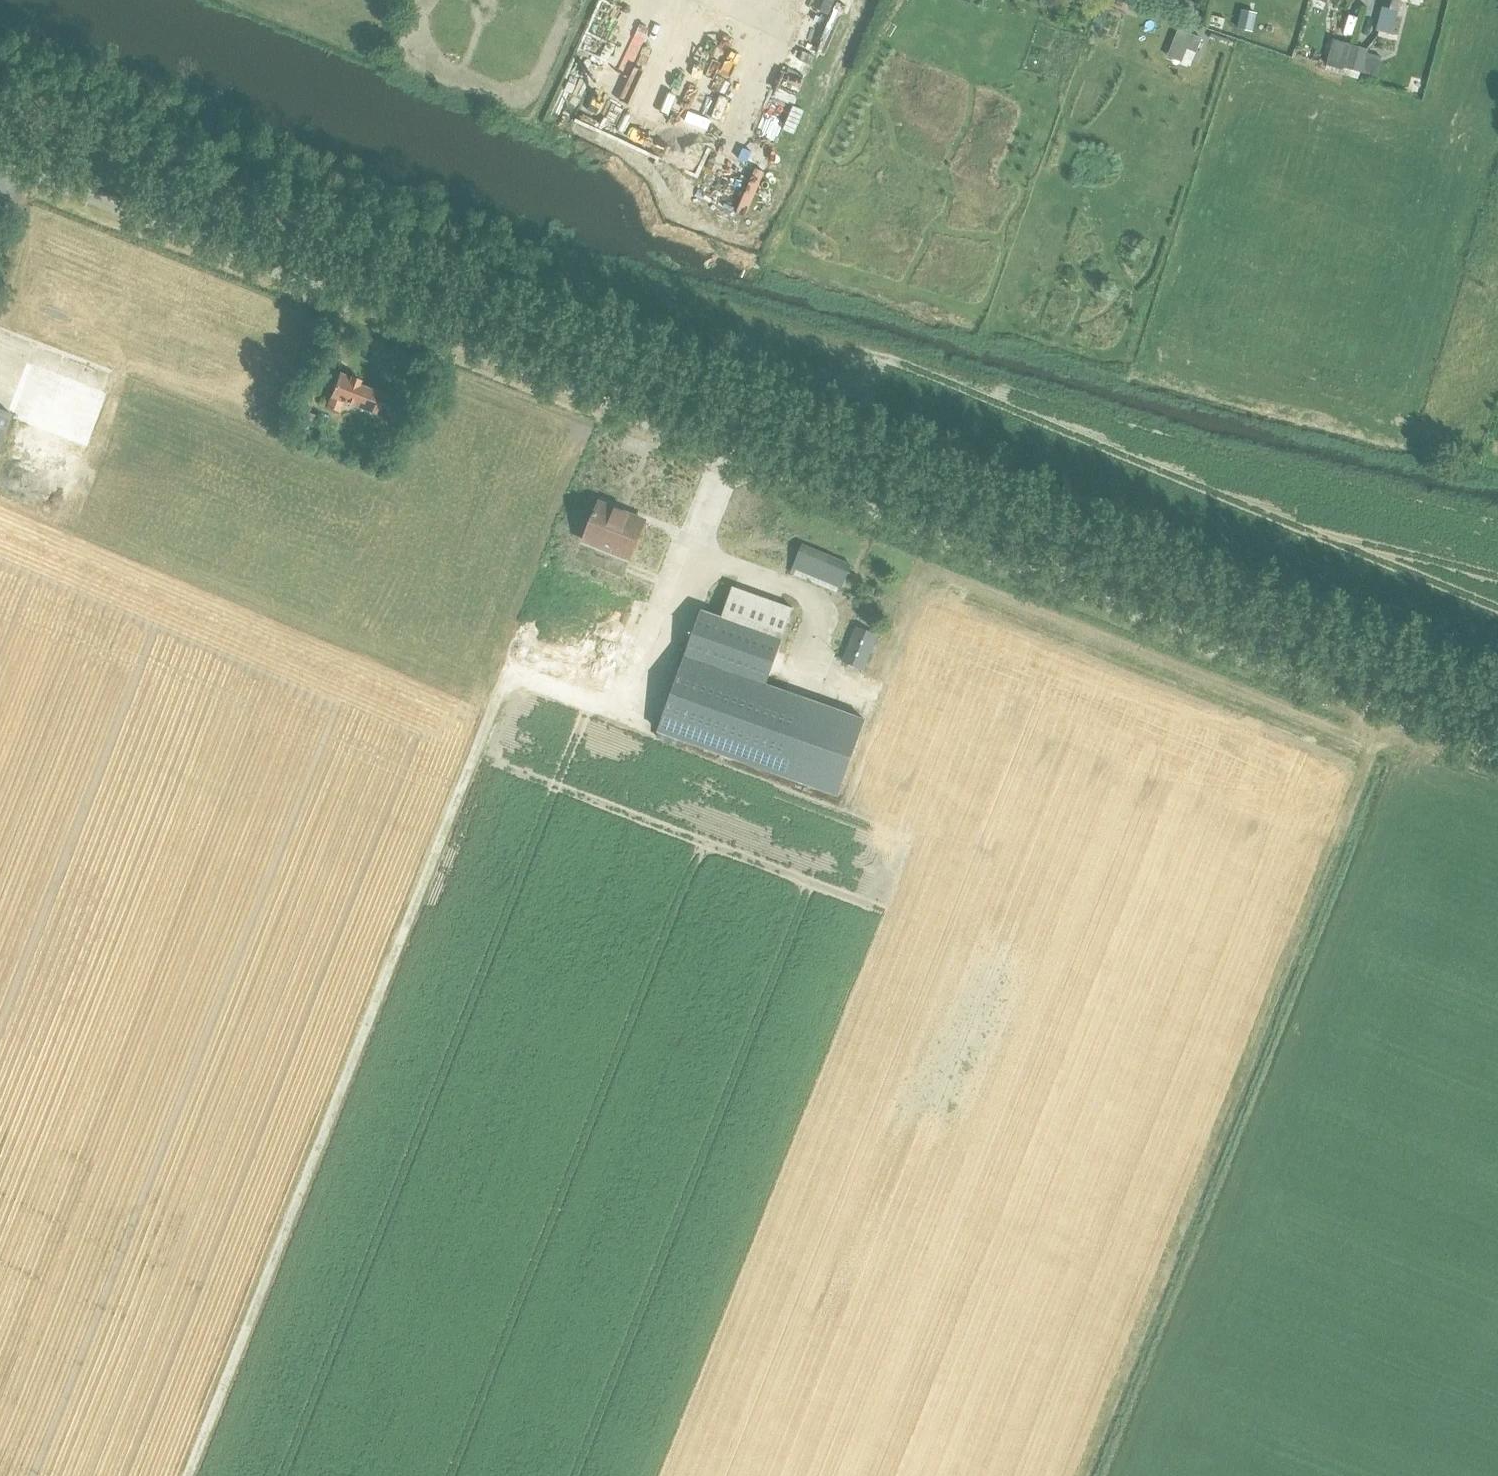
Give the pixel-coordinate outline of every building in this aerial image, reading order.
[(1377,30),(1393,34),(1399,11),(1401,0),(1385,0),(1381,14),(1377,30)] [(785,37),(771,69),(783,74),(797,42),(785,37)] [(1327,65),(1345,70),(1346,68),(1361,73),(1368,49),(1334,40),(1327,65)] [(736,184),(745,158),(706,144),(697,170),(736,184)] [(1046,304),(1053,286),(1044,282),(1037,301),(1046,304)] [(343,402),(376,414),(383,395),(359,385),(360,381),(352,377),(351,378),(340,374),(327,408),(339,412),(343,402)] [(11,414),(0,410),(0,442),(11,414)] [(599,504),(584,541),(631,559),(646,522),(599,504)] [(793,569),(842,589),(852,565),(803,545),(793,569)] [(733,587),(722,618),(782,640),(793,609),(733,587)] [(659,731),(839,795),(866,720),(766,684),(782,640),(702,611),(659,731)] [(843,661),(864,670),(878,634),(857,626),(843,661)]
